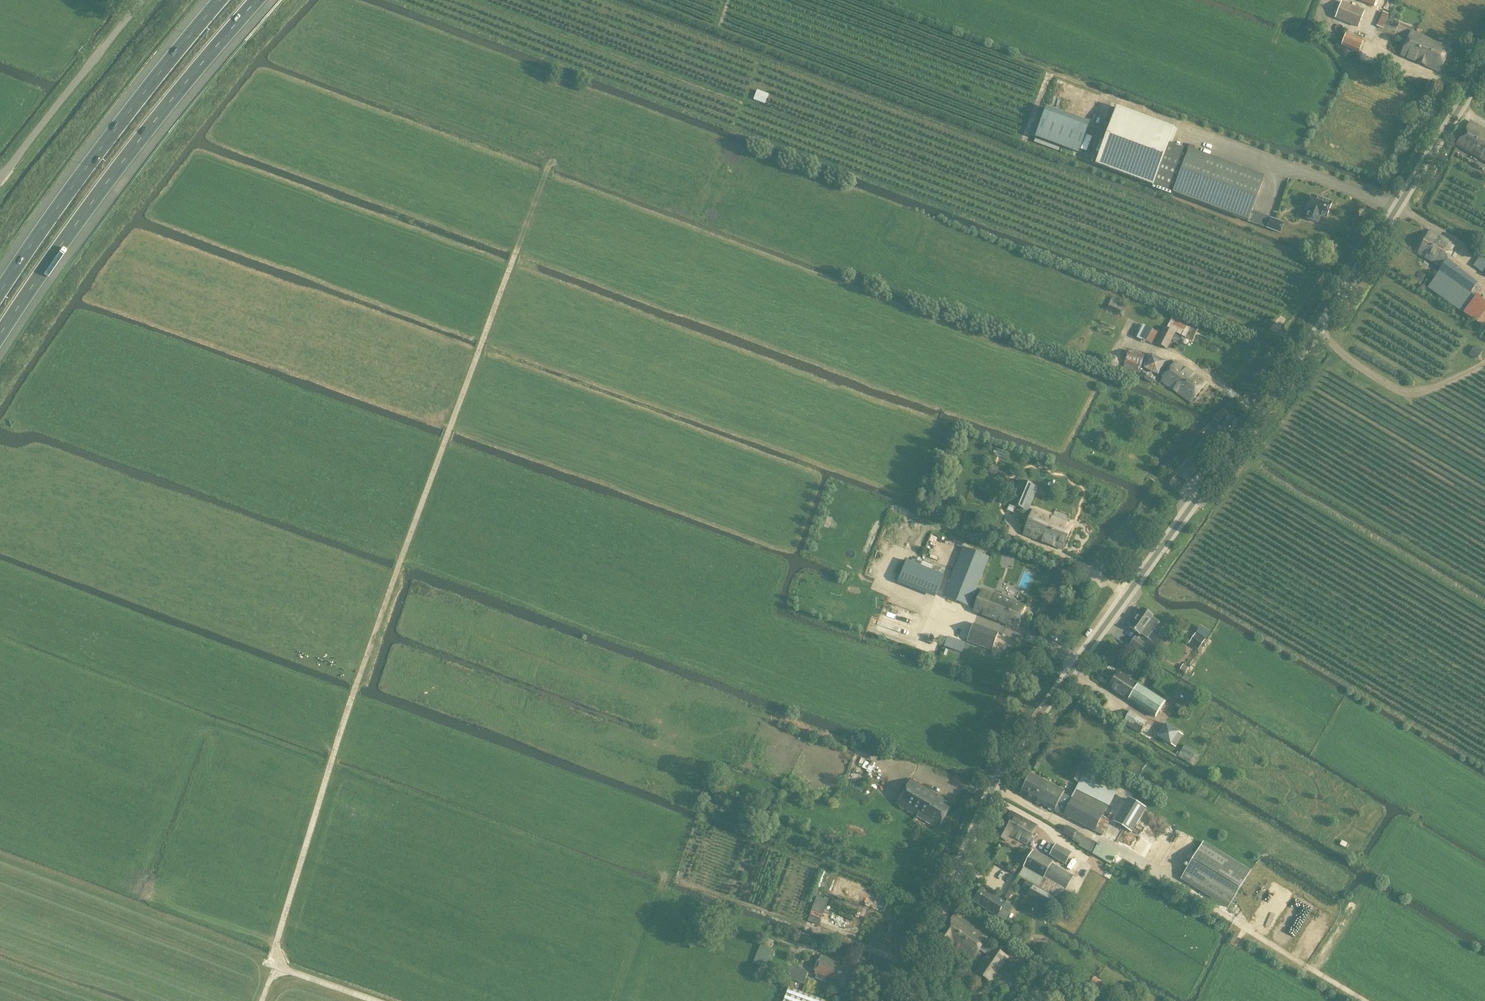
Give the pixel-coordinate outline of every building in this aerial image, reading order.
[(1364,12),(1342,3),(1336,19),(1358,28),(1364,12)] [(1378,27),(1383,29),(1388,15),(1383,13),(1378,27)] [(1411,32),(1401,55),(1401,56),(1441,73),(1451,50),(1414,33),(1411,32)] [(1346,36),(1341,47),(1359,55),(1364,44),(1346,36)] [(758,89),(754,100),(767,104),(771,94),(758,89)] [(1090,123),(1047,107),(1045,114),(1036,138),(1060,148),(1079,154),(1090,123)] [(1096,165),(1248,221),(1264,178),(1168,143),(1173,129),(1117,108),(1096,165)] [(1040,112),(1031,137),(1036,138),(1045,114),(1040,112)] [(1470,122),(1456,145),(1484,161),(1484,130),(1470,122)] [(1086,135),(1081,150),(1086,152),(1092,138),(1086,135)] [(1036,138),(1034,143),(1059,152),(1060,148),(1036,138)] [(1326,218),(1332,203),(1331,203),(1330,201),(1326,200),(1324,201),(1312,196),(1306,211),(1309,212),(1306,219),(1317,223),(1320,216),(1326,218)] [(1284,224),(1271,219),(1267,228),(1280,233),(1284,224)] [(1418,254),(1442,268),(1447,260),(1455,245),(1430,230),(1418,254)] [(1473,266),(1483,273),(1484,274),(1484,259),(1481,256),(1473,266)] [(1428,288),(1464,313),(1476,297),(1470,293),(1477,283),(1447,260),(1442,268),(1428,288)] [(1111,298),(1106,309),(1121,315),(1126,304),(1111,298)] [(1172,319),(1167,329),(1168,329),(1175,332),(1175,333),(1181,335),(1186,326),(1172,319)] [(1141,324),(1134,338),(1148,346),(1156,332),(1141,324)] [(1186,326),(1181,335),(1186,338),(1191,328),(1186,326)] [(1175,332),(1168,329),(1167,329),(1164,327),(1156,344),(1167,349),(1175,332)] [(1475,346),(1469,355),(1476,359),(1481,351),(1475,346)] [(1140,373),(1144,356),(1129,352),(1124,369),(1140,373)] [(1151,354),(1144,368),(1158,374),(1165,360),(1151,354)] [(1206,383),(1175,362),(1161,381),(1191,403),(1206,383)] [(1148,373),(1144,379),(1152,384),(1155,378),(1148,373)] [(1223,410),(1214,420),(1218,424),(1228,415),(1223,410)] [(1214,431),(1216,433),(1225,439),(1237,422),(1229,416),(1221,426),(1219,425),(1217,425),(1216,425),(1214,428),(1214,430),(1214,431)] [(1099,438),(1102,432),(1097,429),(1093,435),(1099,438)] [(1203,443),(1207,438),(1201,434),(1197,439),(1203,443)] [(1176,476),(1169,485),(1179,493),(1197,469),(1190,463),(1178,478),(1176,476)] [(1027,512),(1037,488),(1019,480),(1009,504),(1027,512)] [(1063,550),(1073,526),(1033,510),(1023,534),(1063,550)] [(982,514),(981,514),(980,514),(979,514),(978,514),(977,515),(976,516),(976,517),(975,518),(975,519),(975,520),(976,520),(976,521),(977,522),(978,523),(979,523),(980,523),(981,523),(982,523),(983,522),(984,522),(984,521),(985,520),(985,519),(985,518),(985,517),(985,516),(984,516),(984,515),(983,515),(982,514)] [(929,543),(928,554),(941,556),(942,549),(938,548),(939,541),(943,541),(944,537),(932,535),(931,544),(929,543)] [(963,547),(944,596),(970,607),(990,558),(963,547)] [(900,559),(893,581),(933,595),(941,573),(900,559)] [(1017,628),(1026,606),(982,590),(973,612),(1017,628)] [(1160,622),(1152,617),(1153,617),(1142,609),(1129,627),(1140,635),(1141,634),(1148,639),(1160,622)] [(993,651),(999,633),(974,623),(967,642),(993,651)] [(1206,640),(1196,633),(1189,644),(1199,650),(1206,640)] [(946,642),(944,647),(961,653),(965,643),(948,637),(946,642)] [(1136,638),(1130,646),(1146,657),(1152,649),(1136,638)] [(1155,718),(1165,702),(1119,672),(1108,687),(1155,718)] [(1159,678),(1153,687),(1170,698),(1179,684),(1162,673),(1159,678)] [(1140,733),(1147,722),(1130,711),(1123,723),(1140,733)] [(1166,724),(1158,737),(1170,745),(1179,732),(1166,724)] [(1177,756),(1194,766),(1200,754),(1183,745),(1177,756)] [(1037,771),(1040,764),(1035,762),(1031,768),(1037,771)] [(1078,783),(1087,767),(1078,762),(1069,778),(1078,783)] [(1064,792),(1031,775),(1021,794),(1054,811),(1063,795),(1064,792)] [(938,829),(952,805),(911,779),(896,804),(938,829)] [(1102,816),(1108,806),(1076,790),(1072,799),(1063,795),(1054,811),(1095,832),(1102,816)] [(1011,811),(997,837),(1006,842),(1009,835),(1027,844),(1038,826),(1011,811)] [(1132,828),(1137,818),(1127,812),(1121,822),(1132,828)] [(1102,816),(1095,832),(1102,836),(1110,820),(1102,816)] [(1073,839),(1077,831),(1066,826),(1063,833),(1073,839)] [(1121,838),(1130,842),(1133,835),(1125,830),(1121,838)] [(1228,908),(1250,871),(1204,843),(1181,879),(1228,908)] [(1065,865),(1071,854),(1056,845),(1050,855),(1065,865)] [(1033,850),(1019,876),(1038,887),(1044,877),(1051,864),(1053,861),(1033,850)] [(986,883),(1000,890),(1010,872),(996,864),(986,883)] [(1051,864),(1044,877),(1066,889),(1073,877),(1051,864)] [(830,894),(883,910),(889,892),(836,876),(830,894)] [(1027,882),(1023,889),(1028,892),(1027,895),(1047,906),(1052,897),(1032,885),(1027,882)] [(982,888),(974,902),(991,913),(992,912),(1004,920),(1012,907),(1005,903),(1002,908),(997,905),(1000,900),(982,888)] [(823,915),(828,901),(817,896),(812,911),(823,915)] [(821,920),(823,915),(812,911),(810,916),(821,920)] [(955,914),(936,941),(949,951),(953,945),(974,959),(979,950),(987,955),(992,947),(984,943),(988,937),(955,914)] [(772,949),(761,944),(753,962),(765,967),(772,949)] [(991,982),(1008,958),(992,947),(987,955),(976,972),(991,982)] [(836,985),(843,963),(821,955),(814,978),(836,985)] [(851,989),(858,968),(843,963),(836,985),(837,985),(851,989)] [(804,983),(808,972),(797,968),(793,980),(804,983)] [(1094,978),(1091,982),(1096,986),(1100,982),(1094,978)] [(791,987),(786,1000),(830,1000),(791,987)] [(1028,1000),(1029,1000),(1043,1000),(1044,998),(1031,992),(1028,1000)]
